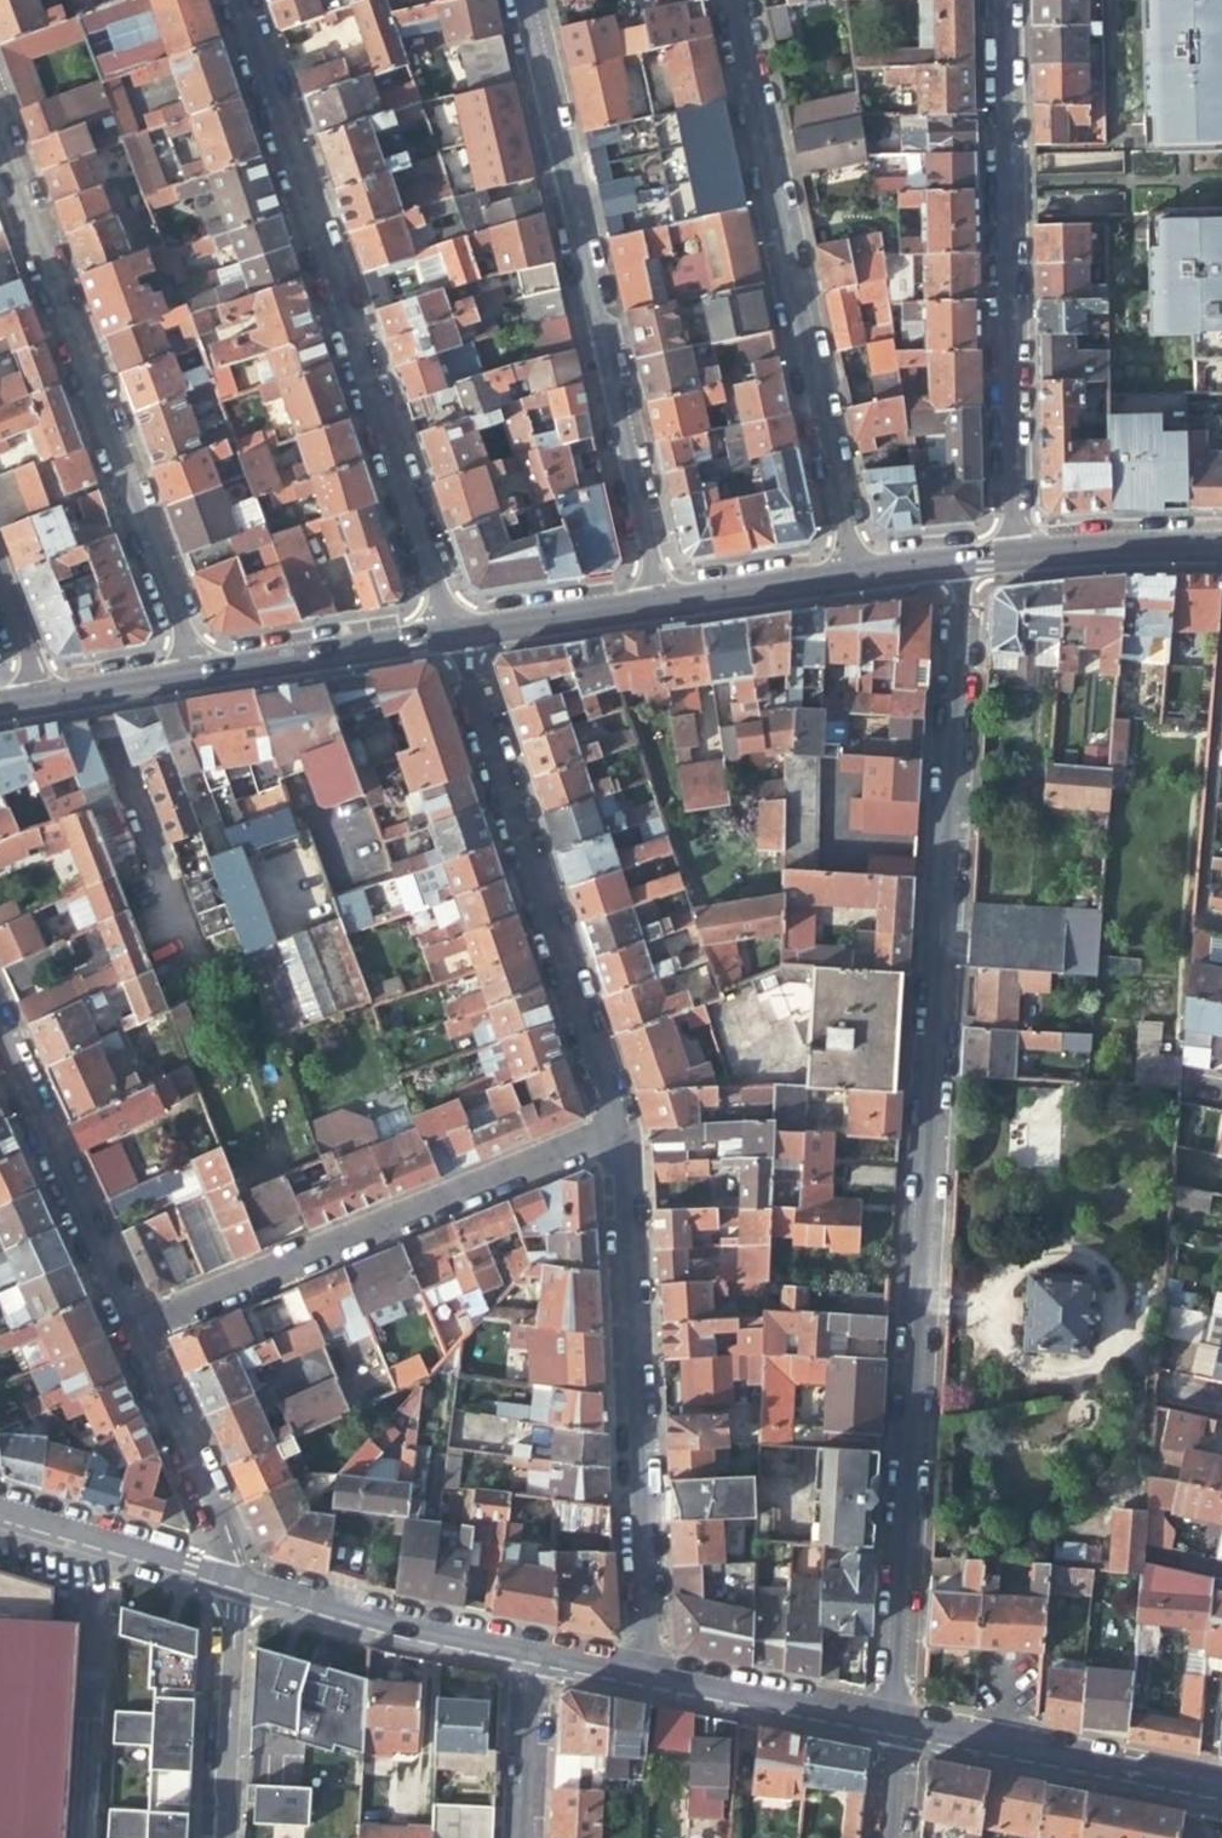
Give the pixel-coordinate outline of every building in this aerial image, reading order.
[(74,17),(70,6),(39,16),(33,0),(0,0),(0,45),(74,17)] [(70,6),(74,17),(113,3),(112,0),(86,0),(70,6)] [(99,85),(115,79),(125,75),(166,60),(168,59),(149,0),(122,0),(113,3),(74,17),(82,38),(99,85)] [(168,59),(217,41),(204,0),(149,0),(168,59)] [(320,0),(278,0),(268,3),(273,20),(277,32),(351,8),(375,0),(322,0),(320,1),(320,0)] [(314,72),(294,79),(301,100),(368,78),(396,69),(404,66),(392,30),(387,16),(382,0),(375,0),(351,8),(369,63),(345,70),(342,62),(324,69),(314,72)] [(397,0),(382,0),(387,16),(401,12),(397,0)] [(474,89),(509,80),(493,11),(491,0),(450,0),(435,4),(401,12),(387,16),(392,30),(439,18),(446,47),(463,43),(474,89)] [(655,10),(700,1),(700,0),(653,0),(655,10)] [(877,54),(878,63),(883,63),(972,62),(971,34),(971,0),(934,0),(934,46),(919,46),(877,45),(877,54)] [(919,46),(934,46),(934,0),(917,0),(919,46)] [(1030,26),(1099,24),(1099,0),(1030,0),(1030,26)] [(1143,115),(1143,152),(1172,152),(1172,144),(1187,144),(1187,151),(1221,150),(1221,0),(1142,0),(1144,115),(1143,115)] [(703,18),(700,1),(655,10),(641,13),(644,30),(648,53),(662,49),(708,40),(703,18)] [(789,45),(796,43),(791,13),(789,5),(764,10),(768,31),(770,40),(789,45)] [(835,5),(791,13),(796,43),(798,50),(844,41),(835,5)] [(82,38),(74,17),(0,45),(0,63),(4,76),(19,114),(41,106),(33,85),(36,84),(27,60),(82,38)] [(610,19),(558,28),(562,46),(567,70),(637,55),(648,53),(644,30),(614,35),(610,19)] [(1085,34),(1100,34),(1099,24),(1030,26),(1031,46),(1031,65),(1086,64),(1085,45),(1085,34)] [(854,64),(868,63),(878,63),(877,54),(860,54),(857,34),(850,35),(854,64)] [(675,112),(693,109),(721,103),(714,66),(708,40),(662,49),(675,112)] [(166,60),(171,74),(182,105),(141,119),(146,132),(164,126),(186,117),(237,98),(227,67),(217,41),(168,59),(166,60)] [(1100,45),(1085,45),(1086,64),(1093,64),(1101,64),(1100,45)] [(289,65),(294,79),(314,72),(312,66),(321,63),(319,55),(289,65)] [(639,65),(637,55),(567,70),(574,98),(581,131),(599,127),(628,121),(623,100),(626,99),(619,69),(639,65)] [(130,89),(171,74),(166,60),(125,75),(130,89)] [(322,62),(321,63),(312,66),(314,72),(324,69),(322,62)] [(917,80),(917,113),(929,113),(973,113),(972,82),(972,62),(883,63),(883,75),(883,80),(917,80)] [(869,75),(883,75),(883,63),(878,63),(868,63),(869,75)] [(1086,91),(1086,64),(1031,65),(1032,84),(1032,107),(1065,107),(1087,107),(1086,91)] [(396,69),(403,92),(412,90),(404,66),(396,69)] [(375,102),(368,78),(301,100),(306,116),(313,138),(389,113),(416,104),(412,91),(412,90),(403,92),(375,102)] [(135,136),(115,79),(99,85),(110,114),(120,142),(135,136)] [(455,80),(412,91),(416,104),(458,93),(455,80)] [(41,106),(19,114),(24,128),(29,143),(80,125),(94,119),(110,114),(99,85),(41,106)] [(474,194),(532,180),(526,152),(521,125),(519,116),(513,90),(455,101),(474,194)] [(1101,90),(1086,91),(1087,107),(1102,107),(1101,90)] [(858,92),(784,108),(789,129),(861,113),(858,92)] [(173,178),(176,186),(257,156),(247,125),(237,98),(186,117),(164,126),(168,139),(191,131),(201,159),(177,168),(179,175),(173,178)] [(721,103),(650,117),(657,151),(730,139),(726,122),(721,103)] [(421,118),(416,104),(389,113),(394,127),(421,118)] [(1066,125),(1065,107),(1032,107),(1032,125),(1032,144),(1066,143),(1066,125)] [(1083,125),(1102,124),(1102,107),(1087,107),(1065,107),(1066,125),(1083,125)] [(371,135),(394,127),(389,113),(313,138),(321,162),(332,192),(384,176),(407,168),(402,154),(379,160),(371,135)] [(867,162),(866,152),(865,140),(863,127),(861,113),(789,129),(794,153),(798,174),(867,162)] [(901,152),(925,152),(974,152),(973,126),(973,113),(929,113),(929,131),(901,132),(901,152)] [(901,113),(901,132),(929,131),(929,113),(917,113),(901,113)] [(105,148),(107,147),(120,142),(110,114),(94,119),(105,148)] [(90,154),(80,125),(29,143),(35,157),(40,172),(90,154)] [(599,215),(640,211),(636,174),(627,175),(621,126),(590,130),(599,215)] [(156,193),(135,136),(120,142),(132,173),(141,198),(156,193)] [(730,139),(657,151),(665,187),(737,173),(733,155),(730,139)] [(869,139),(865,140),(866,152),(881,152),(880,148),(869,139)] [(421,143),(427,161),(435,159),(429,140),(421,143)] [(107,147),(118,178),(132,173),(120,142),(107,147)] [(411,151),(402,154),(407,168),(415,165),(411,151)] [(906,178),(888,178),(889,191),(894,191),(974,191),(974,152),(925,152),(926,175),(906,175),(906,178)] [(101,184),(90,154),(40,172),(46,188),(52,203),(96,187),(101,184)] [(220,218),(157,242),(159,246),(162,254),(172,250),(189,244),(277,212),(267,185),(257,156),(176,186),(156,193),(141,198),(144,206),(146,210),(209,187),(220,218)] [(427,161),(433,180),(441,177),(435,159),(427,161)] [(124,213),(128,212),(144,206),(141,198),(132,173),(118,178),(126,201),(121,204),(124,213)] [(737,173),(665,187),(671,226),(744,211),(741,195),(737,173)] [(390,194),(384,176),(332,192),(341,219),(346,233),(449,200),(441,177),(433,180),(390,194)] [(872,191),(889,191),(888,178),(870,179),(872,191)] [(108,219),(96,187),(52,203),(58,220),(64,236),(108,219)] [(474,194),(449,200),(453,213),(456,221),(457,226),(475,223),(474,219),(481,217),(478,208),(507,201),(503,187),(474,194)] [(872,191),(874,206),(895,205),(894,191),(889,191),(872,191)] [(894,191),(895,205),(921,205),(921,239),(898,239),(898,232),(895,232),(896,253),(922,253),(975,252),(975,227),(974,191),(894,191)] [(526,196),(507,201),(478,208),(481,217),(474,219),(475,223),(457,226),(459,230),(462,239),(479,234),(541,217),(535,194),(526,196)] [(431,219),(453,213),(449,200),(346,233),(352,253),(359,274),(411,256),(403,234),(421,228),(418,218),(427,216),(431,219)] [(128,212),(143,252),(159,246),(157,242),(146,210),(144,206),(128,212)] [(696,236),(709,295),(751,286),(760,284),(751,244),(744,211),(693,222),(696,236)] [(230,246),(237,265),(288,247),(283,231),(277,212),(189,244),(194,259),(230,246)] [(1221,396),(1221,213),(1189,214),(1189,222),(1173,223),(1173,214),(1145,215),(1146,251),(1147,252),(1148,303),(1135,304),(1135,337),(1190,335),(1191,395),(1221,396)] [(493,258),(470,264),(475,278),(515,268),(550,259),(545,237),(541,217),(479,234),(482,242),(488,241),(493,258)] [(111,218),(108,219),(64,236),(71,255),(78,276),(122,260),(126,258),(111,218)] [(668,243),(696,236),(693,222),(671,226),(646,231),(628,235),(606,239),(613,269),(623,313),(651,307),(645,282),(641,262),(656,258),(671,254),(668,243)] [(1085,226),(1034,228),(1034,248),(1035,264),(1087,262),(1085,226)] [(432,238),(436,248),(462,239),(459,230),(432,238)] [(877,235),(880,254),(896,253),(895,232),(877,231),(877,235)] [(817,263),(823,291),(883,278),(880,254),(877,235),(814,247),(817,263)] [(438,256),(449,287),(467,281),(475,278),(470,264),(462,239),(436,248),(413,255),(416,264),(438,256)] [(160,276),(169,273),(162,254),(159,246),(143,252),(126,258),(122,260),(78,276),(88,302),(102,338),(146,322),(151,320),(161,317),(157,306),(152,295),(147,297),(142,286),(134,289),(129,279),(157,269),(160,276)] [(191,301),(180,304),(182,309),(185,318),(203,312),(216,307),(299,278),(293,261),(288,247),(237,265),(243,282),(228,287),(191,301)] [(184,283),(172,250),(162,254),(169,273),(174,287),(184,283)] [(922,293),(922,303),(976,302),(976,277),(975,252),(922,253),(922,293)] [(376,278),(416,264),(413,255),(411,256),(359,274),(365,292),(373,314),(387,309),(376,278)] [(656,258),(641,262),(645,282),(651,307),(667,304),(661,277),(656,258)] [(519,285),(472,297),(476,309),(498,303),(522,298),(557,289),(554,274),(550,259),(515,268),(519,285)] [(1088,262),(1087,262),(1035,264),(1035,280),(1036,300),(1084,299),(1089,298),(1089,285),(1088,262)] [(222,270),(228,287),(243,282),(237,265),(222,270)] [(17,283),(14,274),(0,279),(0,290),(17,283)] [(890,277),(883,278),(885,287),(892,286),(890,277)] [(209,348),(216,369),(222,367),(254,356),(318,333),(309,308),(299,278),(216,307),(221,322),(228,326),(248,318),(255,324),(258,330),(209,348)] [(890,328),(876,331),(861,334),(856,309),(872,306),(887,303),(885,287),(883,278),(823,291),(829,319),(836,352),(866,346),(892,341),(890,328)] [(472,297),(467,281),(449,287),(387,309),(373,314),(377,326),(382,341),(476,309),(472,297)] [(26,307),(17,283),(0,290),(0,317),(26,307)] [(191,301),(184,283),(174,287),(178,299),(180,304),(191,301)] [(1104,285),(1089,285),(1089,298),(1105,298),(1104,285)] [(763,333),(751,286),(709,295),(696,297),(707,345),(709,345),(731,340),(747,337),(763,333)] [(522,298),(529,326),(564,319),(561,306),(557,289),(522,298)] [(1084,312),(1105,311),(1105,298),(1089,298),(1084,299),(1036,300),(1036,313),(1036,334),(1070,333),(1084,332),(1084,312)] [(178,299),(157,306),(161,317),(182,309),(180,304),(178,299)] [(673,302),(667,304),(651,307),(623,313),(627,333),(633,360),(683,349),(673,302)] [(900,303),(900,320),(923,320),(923,337),(901,338),(901,351),(977,350),(976,323),(976,302),(922,303),(915,303),(900,303)] [(501,316),(498,303),(476,309),(382,341),(387,356),(391,368),(458,345),(453,331),(477,323),(501,316)] [(876,331),(890,328),(887,303),(872,306),(876,331)] [(9,356),(11,355),(27,399),(56,388),(46,362),(40,345),(30,319),(26,307),(0,317),(0,339),(2,338),(9,356)] [(175,320),(186,352),(196,348),(193,337),(185,318),(182,309),(161,317),(151,320),(154,327),(175,320)] [(209,327),(203,312),(185,318),(193,337),(206,332),(209,327)] [(531,337),(537,361),(572,354),(568,336),(564,319),(529,326),(516,329),(519,340),(531,337)] [(167,359),(154,327),(151,320),(146,322),(102,338),(109,358),(117,378),(167,359)] [(900,320),(901,338),(923,337),(923,320),(900,320)] [(730,386),(731,390),(739,422),(787,412),(778,373),(770,332),(763,333),(747,337),(731,340),(737,365),(742,365),(746,384),(730,386)] [(265,360),(273,382),(328,363),(323,347),(318,333),(254,356),(257,363),(265,360)] [(1071,352),(1070,333),(1036,334),(1036,354),(1037,382),(1072,381),(1105,379),(1105,352),(1071,352)] [(894,351),(892,341),(866,346),(870,368),(871,374),(896,368),(894,351)] [(479,377),(468,342),(458,345),(391,368),(399,390),(403,403),(445,388),(453,386),(479,377)] [(186,352),(200,389),(210,385),(206,373),(196,348),(186,352)] [(686,349),(683,349),(633,360),(638,379),(642,400),(718,383),(714,369),(692,373),(686,349)] [(927,403),(911,402),(901,402),(902,410),(978,410),(977,375),(977,350),(901,351),(894,351),(896,368),(896,369),(911,369),(927,369),(927,403)] [(527,376),(531,395),(579,384),(574,364),(572,354),(537,361),(508,367),(512,380),(527,376)] [(27,399),(11,355),(9,356),(5,358),(0,360),(0,409),(27,399)] [(168,359),(167,359),(117,378),(123,394),(131,415),(181,396),(189,393),(186,385),(179,387),(168,359)] [(269,430),(273,438),(275,445),(294,438),(348,420),(337,388),(328,363),(273,382),(256,388),(261,400),(278,395),(288,423),(269,430)] [(216,402),(233,396),(222,367),(216,369),(206,373),(210,385),(214,395),(216,402)] [(508,367),(486,374),(498,408),(520,401),(519,398),(512,380),(508,367)] [(872,405),(900,399),(896,369),(896,368),(871,374),(866,375),(872,405)] [(911,402),(911,369),(896,369),(900,399),(901,402),(911,402)] [(461,408),(465,420),(498,408),(486,374),(479,377),(453,386),(456,394),(461,408)] [(512,380),(519,398),(531,395),(527,376),(512,380)] [(1082,389),(1106,389),(1105,379),(1072,381),(1037,382),(1038,435),(1039,506),(1049,515),(1066,513),(1097,511),(1107,510),(1107,503),(1107,455),(1107,441),(1077,441),(1076,416),(1083,408),(1082,389)] [(699,403),(721,398),(720,392),(718,383),(642,400),(647,418),(652,441),(703,430),(705,430),(699,403)] [(551,419),(585,411),(581,395),(579,384),(531,395),(519,398),(520,401),(528,424),(551,419)] [(185,407),(214,395),(210,385),(200,389),(189,393),(181,396),(185,407)] [(448,397),(456,394),(453,386),(445,388),(403,403),(409,421),(438,410),(437,405),(449,401),(448,397)] [(31,467),(50,460),(79,450),(64,409),(56,388),(27,399),(0,409),(0,442),(25,431),(35,457),(28,459),(31,467)] [(254,403),(261,400),(256,388),(233,396),(216,402),(227,430),(231,440),(236,455),(237,458),(264,448),(262,442),(259,433),(239,440),(229,409),(253,400),(254,403)] [(731,390),(720,392),(721,398),(728,425),(739,422),(731,390)] [(1185,415),(1184,395),(1106,394),(1107,441),(1107,455),(1107,503),(1107,510),(1121,510),(1121,503),(1148,503),(1190,503),(1185,415)] [(198,441),(185,407),(181,396),(131,415),(141,443),(151,471),(202,452),(198,441)] [(857,454),(874,451),(871,437),(905,431),(902,410),(901,402),(900,399),(872,405),(848,410),(852,430),(857,454)] [(513,460),(518,458),(538,452),(537,450),(533,438),(528,424),(520,401),(498,408),(465,420),(415,438),(424,466),(431,488),(487,469),(476,435),(504,426),(513,460)] [(978,410),(902,410),(905,431),(906,445),(910,468),(917,525),(945,524),(969,523),(980,512),(979,443),(978,410)] [(554,432),(533,438),(537,450),(591,438),(588,425),(585,411),(551,419),(554,432)] [(739,422),(745,450),(747,457),(756,455),(768,453),(794,448),(790,426),(787,412),(739,422)] [(1190,510),(1209,509),(1221,509),(1221,455),(1203,456),(1201,415),(1185,415),(1190,503),(1190,510)] [(528,424),(533,438),(554,432),(551,419),(528,424)] [(290,466),(291,469),(297,483),(362,460),(353,436),(348,420),(294,438),(303,462),(290,466)] [(719,427),(705,430),(703,430),(706,445),(690,450),(693,465),(725,458),(723,446),(719,427)] [(227,430),(198,441),(202,452),(231,440),(227,430)] [(706,445),(703,430),(652,441),(655,457),(659,472),(693,465),(690,450),(706,445)] [(874,451),(906,445),(905,431),(871,437),(874,451)] [(273,438),(262,442),(264,448),(275,445),(273,438)] [(567,458),(594,451),(591,438),(537,450),(538,452),(552,494),(597,483),(601,482),(598,470),(572,475),(570,468),(567,458)] [(205,466),(228,458),(236,455),(231,440),(202,452),(151,471),(157,488),(164,506),(214,488),(205,466)] [(731,444),(723,446),(725,458),(728,471),(748,468),(745,458),(747,457),(745,450),(734,452),(731,444)] [(276,481),(264,448),(237,458),(244,477),(247,485),(252,498),(266,493),(279,489),(276,481)] [(776,490),(762,494),(773,549),(792,546),(803,545),(812,533),(794,448),(768,453),(776,490)] [(68,494),(92,484),(84,464),(79,450),(50,460),(66,503),(72,501),(68,494)] [(518,458),(535,506),(554,500),(552,494),(538,452),(518,458)] [(228,458),(237,480),(244,477),(237,458),(236,455),(228,458)] [(758,466),(756,455),(747,457),(745,458),(748,468),(757,467),(758,466)] [(721,480),(730,478),(728,471),(725,458),(693,465),(659,472),(678,555),(688,561),(694,560),(712,557),(697,485),(698,485),(697,479),(721,474),(721,480)] [(12,474),(29,520),(67,505),(66,503),(50,460),(31,467),(12,474)] [(313,494),(322,521),(376,503),(368,480),(362,460),(297,483),(279,489),(266,493),(271,508),(313,494)] [(500,465),(487,469),(431,488),(439,509),(447,535),(521,511),(518,504),(513,506),(512,501),(497,506),(489,482),(503,476),(500,465)] [(758,473),(757,467),(748,468),(728,471),(730,478),(758,473)] [(910,468),(861,472),(866,496),(872,525),(881,531),(917,525),(910,468)] [(284,478),(276,481),(279,489),(297,483),(291,469),(283,472),(284,478)] [(29,520),(12,474),(0,478),(0,531),(29,520)] [(239,487),(247,485),(244,477),(237,480),(239,487)] [(753,496),(734,500),(746,553),(766,550),(773,549),(762,494),(760,480),(751,482),(753,496)] [(614,556),(597,483),(552,494),(554,500),(559,511),(562,522),(565,530),(580,574),(598,571),(605,569),(614,556)] [(705,483),(698,485),(697,485),(712,557),(729,555),(746,553),(734,500),(718,504),(714,489),(707,490),(705,483)] [(72,501),(94,492),(92,484),(68,494),(72,501)] [(223,511),(214,488),(164,506),(174,533),(182,554),(227,538),(262,525),(253,500),(223,511)] [(102,514),(94,492),(72,501),(66,503),(67,505),(29,520),(0,531),(0,539),(5,552),(14,575),(82,549),(69,515),(77,512),(81,523),(102,514)] [(529,520),(559,511),(554,500),(535,506),(526,509),(528,518),(529,520)] [(346,575),(360,611),(398,604),(402,598),(405,593),(376,503),(322,521),(316,522),(319,531),(330,559),(343,554),(350,574),(346,575)] [(514,522),(528,518),(526,509),(521,511),(447,535),(466,588),(477,593),(515,588),(549,583),(535,539),(535,538),(508,545),(506,539),(512,536),(509,529),(516,526),(514,522)] [(81,523),(90,545),(111,537),(102,514),(81,523)] [(299,538),(319,531),(316,522),(296,529),(299,538)] [(266,573),(243,582),(260,628),(283,624),(297,621),(280,575),(267,538),(262,525),(227,538),(234,557),(256,549),(266,573)] [(267,538),(280,575),(309,565),(299,538),(296,529),(267,538)] [(565,530),(535,539),(549,583),(562,581),(580,578),(581,578),(580,574),(565,530)] [(146,633),(111,537),(90,545),(82,549),(86,560),(92,575),(98,591),(119,649),(139,645),(146,633)] [(227,538),(182,554),(189,574),(209,626),(218,634),(245,630),(260,628),(243,582),(234,557),(227,538)] [(65,568),(86,560),(82,549),(14,575),(26,607),(43,650),(49,654),(57,660),(70,656),(81,655),(56,589),(53,583),(68,577),(65,568)] [(312,574),(309,565),(280,575),(297,621),(332,615),(320,582),(315,584),(312,574)] [(92,575),(68,584),(74,600),(98,591),(92,575)] [(1115,652),(1136,652),(1164,654),(1165,640),(1166,631),(1170,575),(1149,576),(1120,576),(1115,652)] [(1166,631),(1215,630),(1219,575),(1192,575),(1170,575),(1166,631)] [(1097,674),(1113,676),(1115,652),(1120,576),(1091,579),(1063,582),(1056,667),(1056,673),(1069,673),(1072,673),(1074,648),(1097,649),(1097,674)] [(1017,662),(1056,667),(1063,582),(1047,583),(1014,586),(996,588),(989,599),(986,652),(987,652),(1018,654),(1017,662)] [(74,600),(68,584),(56,589),(81,655),(107,651),(119,649),(98,591),(74,600)] [(926,646),(928,606),(917,598),(896,601),(892,659),(890,698),(889,717),(921,718),(924,672),(913,671),(913,662),(925,663),(926,646)] [(871,659),(892,659),(896,601),(852,607),(822,611),(819,662),(840,663),(840,679),(845,679),(864,680),(863,674),(870,673),(871,659)] [(819,667),(819,662),(822,611),(809,613),(785,616),(784,674),(783,699),(782,710),(782,711),(792,711),(794,711),(796,666),(819,667)] [(763,677),(784,674),(785,616),(771,618),(743,622),(757,721),(758,724),(762,754),(782,754),(790,754),(792,711),(782,711),(782,710),(768,710),(766,699),(763,677)] [(726,624),(702,628),(710,683),(732,681),(738,727),(758,724),(757,721),(743,622),(726,624)] [(692,686),(710,683),(702,628),(680,631),(656,634),(664,689),(692,686)] [(645,706),(666,703),(664,689),(656,634),(643,636),(617,639),(599,642),(614,688),(614,689),(626,687),(629,690),(634,692),(644,692),(645,706)] [(591,695),(614,688),(599,642),(586,644),(563,647),(577,690),(583,711),(586,720),(610,713),(607,704),(594,708),(591,695)] [(577,690),(563,647),(545,649),(513,654),(500,655),(493,667),(508,714),(577,690)] [(1135,661),(1164,662),(1164,654),(1136,652),(1135,661)] [(409,793),(414,791),(465,774),(452,733),(432,673),(419,666),(398,670),(369,675),(384,716),(398,711),(414,752),(397,758),(409,793)] [(1068,692),(1069,673),(1056,673),(1055,684),(1054,691),(1068,692)] [(387,725),(384,716),(369,675),(349,678),(322,682),(355,774),(367,770),(358,742),(364,741),(360,727),(377,721),(380,728),(387,725)] [(1128,677),(1113,676),(1107,769),(1122,770),(1126,698),(1131,697),(1132,681),(1128,677)] [(863,696),(864,680),(845,679),(845,695),(863,696)] [(335,804),(363,794),(355,774),(322,682),(312,684),(293,687),(335,804)] [(696,707),(692,686),(664,689),(666,703),(673,749),(683,748),(692,747),(689,715),(684,715),(683,710),(696,707)] [(320,810),(335,804),(293,687),(276,689),(252,693),(273,759),(275,767),(294,760),(311,807),(320,810)] [(565,717),(583,711),(577,690),(508,714),(512,726),(518,743),(568,727),(565,717)] [(221,769),(273,759),(252,693),(176,706),(200,770),(210,798),(223,832),(242,825),(221,769)] [(817,694),(816,713),(843,714),(889,717),(890,698),(863,696),(845,695),(817,694)] [(783,699),(766,699),(768,710),(782,710),(783,699)] [(166,707),(152,710),(168,754),(187,806),(210,798),(200,770),(176,706),(166,707)] [(209,959),(240,948),(219,892),(208,860),(187,806),(168,754),(152,710),(127,714),(112,716),(131,768),(137,765),(209,959)] [(842,723),(843,714),(816,713),(794,711),(792,711),(790,754),(814,756),(919,761),(920,739),(921,718),(889,717),(888,741),(859,740),(859,746),(841,744),(836,746),(819,745),(821,722),(842,723)] [(131,857),(82,721),(74,723),(55,726),(74,776),(81,793),(88,813),(108,866),(119,861),(131,857)] [(841,744),(842,723),(821,722),(819,745),(836,746),(841,744)] [(51,785),(74,776),(55,726),(39,728),(13,732),(42,801),(49,798),(55,795),(51,785)] [(575,748),(568,727),(518,743),(524,760),(530,779),(580,762),(633,743),(629,731),(575,748)] [(4,812),(14,835),(52,824),(44,807),(42,801),(13,732),(0,735),(0,794),(22,785),(27,796),(32,801),(4,812)] [(685,766),(683,748),(673,749),(681,811),(725,805),(720,762),(685,766)] [(812,874),(814,756),(790,754),(782,754),(781,782),(781,799),(780,851),(780,871),(812,874)] [(860,833),(914,836),(917,790),(919,761),(814,756),(828,773),(842,773),(863,775),(862,786),(861,802),(860,833)] [(587,784),(580,762),(530,779),(537,800),(542,815),(592,798),(646,780),(641,768),(617,775),(616,783),(608,785),(606,779),(587,784)] [(1105,806),(1106,785),(1107,769),(1048,766),(1045,765),(1043,803),(1105,806)] [(371,769),(367,770),(355,774),(363,794),(368,807),(381,803),(383,802),(371,769)] [(1125,770),(1122,770),(1107,769),(1106,785),(1124,786),(1125,770)] [(842,785),(862,786),(863,775),(842,773),(842,785)] [(407,822),(401,823),(405,834),(426,827),(477,808),(471,791),(465,774),(414,791),(421,812),(406,817),(407,822)] [(766,782),(768,801),(781,799),(781,782),(766,782)] [(253,794),(261,818),(288,808),(280,784),(253,794)] [(81,793),(52,804),(44,807),(52,824),(88,813),(81,793)] [(52,804),(49,798),(42,801),(44,807),(52,804)] [(599,821),(592,798),(542,815),(550,837),(555,851),(604,835),(599,821)] [(755,850),(780,851),(781,799),(768,801),(756,802),(755,850)] [(847,832),(860,833),(861,802),(848,801),(847,832)] [(14,835),(4,812),(0,803),(0,841),(14,835)] [(389,828),(381,803),(368,807),(380,842),(405,834),(401,823),(389,828)] [(618,815),(623,828),(658,817),(653,803),(618,815)] [(250,852),(296,835),(288,808),(261,818),(242,825),(223,832),(233,851),(236,857),(240,856),(242,862),(252,858),(250,852)] [(438,863),(489,845),(483,826),(477,808),(426,827),(434,851),(389,866),(393,878),(412,872),(438,863)] [(40,846),(37,835),(64,828),(71,848),(75,862),(82,881),(85,890),(113,877),(108,866),(88,813),(52,824),(14,835),(0,841),(0,870),(28,857),(25,850),(40,846)] [(623,828),(618,815),(599,821),(604,835),(623,828)] [(62,850),(71,848),(64,828),(37,835),(40,846),(58,841),(62,850)] [(267,947),(273,945),(246,873),(264,866),(261,857),(300,842),(296,835),(250,852),(252,858),(242,862),(240,856),(236,857),(233,851),(208,860),(219,892),(243,883),(267,947)] [(612,858),(604,835),(555,851),(562,874),(567,889),(616,872),(671,853),(666,840),(612,858)] [(416,911),(436,905),(451,900),(502,883),(495,864),(489,845),(438,863),(412,872),(421,900),(414,903),(416,911)] [(1210,856),(1221,858),(1221,848),(1210,847),(1210,856)] [(1210,856),(1209,866),(1221,867),(1221,858),(1210,856)] [(866,857),(865,877),(911,879),(913,860),(866,857)] [(125,877),(119,861),(108,866),(113,877),(114,881),(125,877)] [(141,871),(125,877),(114,881),(120,895),(146,885),(141,871)] [(875,907),(874,933),(908,935),(909,909),(910,902),(911,879),(865,877),(812,874),(780,871),(780,899),(779,936),(779,967),(842,970),(843,953),(843,950),(808,948),(810,902),(875,907)] [(624,894),(616,872),(567,889),(574,909),(579,924),(628,907),(683,890),(678,876),(624,894)] [(120,895),(114,881),(113,877),(85,890),(82,891),(96,926),(97,925),(126,912),(120,895)] [(58,891),(63,899),(82,891),(85,890),(82,881),(58,891)] [(243,883),(219,892),(240,948),(243,956),(248,970),(273,1038),(289,1032),(304,1026),(273,945),(267,947),(243,883)] [(445,929),(441,930),(445,943),(514,919),(509,903),(502,883),(451,900),(458,924),(445,929)] [(1221,912),(1221,886),(1207,884),(1205,909),(1221,912)] [(80,933),(96,926),(82,891),(63,899),(52,904),(57,917),(66,915),(67,913),(74,918),(80,933)] [(337,921),(342,936),(370,927),(357,891),(329,901),(337,921)] [(689,909),(691,913),(695,926),(707,960),(712,975),(716,986),(717,991),(738,983),(731,942),(779,936),(780,899),(689,909)] [(436,905),(445,929),(458,924),(451,900),(436,905)] [(971,903),(967,965),(1048,971),(1094,974),(1098,913),(971,903)] [(636,931),(628,907),(579,924),(585,942),(591,961),(641,944),(659,938),(685,929),(695,926),(691,913),(636,931)] [(37,911),(25,916),(31,930),(43,925),(37,911)] [(78,977),(14,1007),(24,1028),(149,971),(126,912),(97,925),(105,948),(115,973),(92,984),(93,988),(85,992),(78,977)] [(25,916),(0,927),(0,968),(27,956),(52,945),(43,925),(31,930),(25,916)] [(467,950),(475,973),(526,956),(520,939),(514,919),(445,943),(450,957),(467,950)] [(342,936),(337,921),(310,931),(308,927),(301,930),(302,933),(297,936),(327,1017),(367,1002),(364,994),(342,936)] [(692,952),(673,958),(678,970),(707,960),(695,926),(685,929),(688,940),(692,952)] [(688,940),(685,929),(659,938),(662,948),(688,940)] [(417,952),(420,951),(445,943),(441,930),(413,941),(417,952)] [(1210,934),(1193,930),(1186,998),(1221,1006),(1221,973),(1215,972),(1198,968),(1199,959),(1207,960),(1210,934)] [(844,931),(843,950),(843,953),(860,953),(861,932),(844,931)] [(872,954),(860,953),(843,953),(842,970),(897,972),(906,973),(907,954),(908,935),(874,933),(872,954)] [(327,1017),(297,936),(273,945),(304,1026),(324,1018),(327,1017)] [(424,965),(450,957),(445,943),(420,951),(424,965)] [(678,970),(673,958),(648,967),(641,944),(591,961),(597,978),(603,995),(652,979),(678,970)] [(217,982),(248,970),(243,956),(240,948),(209,959),(217,982)] [(27,956),(0,968),(0,976),(8,994),(38,981),(27,956)] [(441,1009),(446,1023),(537,990),(532,973),(526,956),(475,973),(482,995),(441,1009)] [(976,1017),(975,1028),(1013,1030),(1014,997),(1020,991),(1046,993),(1048,971),(967,965),(967,975),(979,976),(978,994),(976,1017)] [(893,1052),(897,972),(842,970),(779,967),(756,976),(751,978),(768,1025),(790,1017),(795,1008),(811,1030),(809,1060),(814,1060),(814,1073),(892,1075),(893,1052)] [(120,1031),(164,1011),(162,1007),(149,971),(24,1028),(32,1046),(42,1068),(95,1043),(82,1013),(92,1009),(91,1006),(120,992),(130,1016),(116,1022),(120,1031)] [(661,1004),(652,979),(603,995),(612,1023),(616,1035),(691,1009),(686,996),(686,995),(661,1004)] [(393,983),(364,994),(367,1002),(369,1008),(400,998),(393,983)] [(716,986),(686,996),(691,1009),(699,1006),(720,999),(717,991),(716,986)] [(477,1050),(498,1043),(549,1024),(543,1008),(537,990),(446,1023),(441,1025),(446,1041),(471,1033),(477,1050)] [(1183,1028),(1207,1033),(1213,1034),(1221,1036),(1221,1006),(1186,998),(1183,1028)] [(179,1001),(162,1007),(164,1011),(185,1067),(201,1060),(179,1001)] [(705,1024),(699,1006),(691,1009),(616,1035),(627,1069),(636,1093),(712,1090),(703,1067),(685,1073),(669,1025),(684,1020),(687,1029),(705,1024)] [(976,1017),(964,1016),(964,1027),(975,1028),(976,1017)] [(1179,1079),(1180,1066),(1180,1058),(1160,1056),(1163,1024),(1140,1022),(1136,1089),(1179,1091),(1179,1079)] [(506,1068),(464,1085),(470,1098),(472,1099),(508,1084),(517,1081),(527,1077),(562,1063),(556,1048),(549,1024),(498,1043),(506,1068)] [(1090,1036),(1013,1030),(975,1028),(964,1027),(962,1047),(961,1074),(1013,1078),(1014,1046),(1089,1051),(1090,1036)] [(1205,1071),(1207,1033),(1183,1028),(1182,1043),(1180,1058),(1180,1066),(1205,1071)] [(289,1032),(273,1038),(280,1056),(295,1051),(289,1032)] [(112,1035),(95,1043),(42,1068),(53,1092),(67,1123),(156,1081),(159,1079),(154,1066),(143,1071),(146,1077),(140,1080),(138,1074),(114,1085),(101,1058),(119,1050),(112,1035)] [(172,1058),(154,1066),(159,1079),(178,1071),(172,1058)] [(536,1106),(520,1113),(531,1140),(554,1130),(580,1120),(562,1063),(527,1077),(536,1106)] [(191,1083),(185,1067),(178,1071),(159,1079),(156,1081),(163,1096),(191,1083)] [(891,1094),(892,1075),(814,1073),(813,1090),(827,1090),(839,1091),(848,1092),(891,1094)] [(168,1106),(163,1096),(156,1081),(67,1123),(80,1151),(122,1132),(161,1114),(159,1110),(168,1106)] [(520,1089),(517,1081),(508,1084),(512,1092),(520,1089)] [(457,1103),(462,1117),(489,1106),(496,1122),(469,1133),(480,1161),(505,1151),(531,1140),(520,1113),(512,1092),(508,1084),(472,1099),(470,1098),(457,1103)] [(431,1099),(436,1111),(457,1103),(470,1098),(464,1085),(431,1099)] [(714,1104),(772,1102),(772,1087),(729,1090),(712,1090),(636,1093),(641,1110),(647,1127),(695,1125),(694,1106),(714,1106),(714,1104)] [(827,1101),(827,1090),(813,1090),(772,1087),(772,1102),(771,1122),(771,1133),(802,1134),(804,1100),(827,1101)] [(823,1127),(823,1135),(832,1136),(844,1136),(895,1139),(897,1117),(898,1094),(891,1094),(848,1092),(846,1128),(823,1127)] [(1038,1125),(1015,1126),(1016,1165),(1059,1164),(1057,1093),(1037,1094),(1038,1125)] [(455,1159),(459,1169),(480,1161),(469,1133),(462,1117),(457,1103),(436,1111),(413,1120),(415,1128),(422,1145),(446,1136),(455,1159)] [(307,1128),(318,1159),(330,1154),(337,1151),(364,1139),(368,1149),(389,1198),(416,1187),(436,1179),(432,1170),(422,1145),(415,1128),(413,1120),(411,1121),(406,1108),(371,1123),(339,1115),(307,1128)] [(15,1154),(8,1138),(0,1121),(0,1161),(15,1154)] [(721,1154),(722,1160),(739,1159),(766,1158),(767,1133),(771,1133),(771,1122),(695,1125),(647,1127),(647,1129),(648,1142),(671,1141),(682,1141),(682,1147),(696,1147),(696,1140),(715,1139),(739,1139),(739,1153),(721,1154)] [(831,1154),(832,1136),(823,1135),(802,1134),(771,1133),(767,1133),(766,1158),(797,1160),(797,1172),(766,1171),(765,1181),(796,1183),(826,1184),(829,1185),(831,1154)] [(364,1139),(337,1151),(341,1161),(368,1149),(364,1139)] [(739,1139),(715,1139),(716,1160),(720,1160),(722,1160),(721,1154),(739,1153),(739,1139)] [(114,1146),(84,1160),(104,1204),(134,1190),(114,1146)] [(341,1161),(337,1151),(330,1154),(318,1159),(319,1161),(325,1179),(300,1189),(297,1184),(288,1189),(295,1206),(306,1232),(330,1222),(389,1198),(368,1149),(341,1161)] [(110,1218),(178,1188),(174,1178),(191,1172),(202,1199),(230,1185),(217,1151),(134,1190),(104,1204),(110,1218)] [(33,1192),(24,1174),(15,1154),(0,1161),(0,1207),(33,1192)] [(728,1210),(737,1210),(766,1209),(795,1209),(796,1183),(765,1181),(766,1171),(766,1158),(739,1159),(722,1160),(720,1160),(721,1169),(739,1168),(738,1201),(728,1202),(728,1210)] [(766,1158),(766,1171),(797,1172),(797,1160),(766,1158)] [(704,1170),(721,1169),(720,1160),(716,1160),(704,1161),(704,1170)] [(704,1170),(704,1161),(649,1163),(650,1185),(683,1183),(683,1177),(689,1177),(704,1176),(704,1170)] [(443,1166),(432,1170),(436,1179),(446,1175),(443,1166)] [(846,1186),(866,1187),(892,1188),(893,1172),(847,1169),(846,1186)] [(181,1195),(186,1206),(202,1199),(191,1172),(174,1178),(178,1188),(181,1195)] [(536,1220),(543,1236),(549,1235),(593,1231),(591,1207),(590,1179),(581,1172),(550,1185),(506,1203),(517,1228),(536,1220)] [(825,1203),(826,1184),(796,1183),(795,1209),(766,1209),(765,1236),(791,1236),(791,1244),(829,1245),(829,1253),(851,1253),(853,1231),(855,1205),(825,1203)] [(1209,1193),(1170,1184),(1168,1202),(1205,1210),(1209,1193)] [(206,1205),(221,1243),(229,1263),(237,1260),(256,1253),(235,1197),(230,1185),(202,1199),(186,1206),(174,1211),(177,1218),(206,1205)] [(255,1189),(235,1197),(256,1253),(274,1245),(306,1232),(295,1206),(288,1210),(286,1208),(266,1216),(263,1209),(256,1211),(252,1201),(259,1198),(255,1189)] [(51,1231),(41,1210),(33,1192),(0,1207),(0,1254),(51,1231)] [(518,1231),(517,1228),(506,1203),(483,1212),(452,1225),(479,1283),(483,1292),(492,1288),(505,1283),(490,1251),(496,1248),(493,1241),(518,1231)] [(189,1247),(192,1255),(221,1243),(206,1205),(177,1218),(183,1234),(189,1247)] [(716,1238),(716,1245),(734,1244),(764,1244),(765,1236),(766,1209),(737,1210),(735,1237),(716,1238)] [(173,1238),(183,1234),(177,1218),(174,1211),(163,1216),(173,1238)] [(721,1211),(652,1213),(653,1231),(653,1248),(685,1246),(684,1229),(715,1228),(714,1219),(721,1219),(721,1211)] [(1190,1217),(1167,1212),(1166,1224),(1187,1229),(1190,1217)] [(154,1246),(173,1238),(163,1216),(119,1237),(132,1267),(142,1289),(155,1294),(201,1275),(195,1261),(167,1272),(154,1246)] [(455,1276),(461,1291),(479,1283),(452,1225),(430,1234),(398,1247),(418,1292),(419,1294),(455,1276)] [(3,1267),(13,1287),(65,1264),(59,1250),(51,1231),(0,1254),(0,1268),(3,1267)] [(547,1258),(529,1256),(533,1264),(534,1267),(595,1273),(594,1253),(593,1231),(549,1235),(548,1246),(547,1258)] [(533,1245),(548,1246),(549,1235),(543,1236),(531,1237),(521,1238),(525,1246),(526,1249),(533,1245)] [(221,1243),(192,1255),(195,1261),(201,1275),(229,1263),(221,1243)] [(703,1270),(701,1253),(701,1246),(685,1246),(653,1248),(655,1268),(656,1287),(763,1279),(764,1244),(734,1244),(734,1259),(734,1269),(703,1270)] [(716,1259),(734,1259),(734,1244),(716,1245),(701,1246),(701,1253),(716,1252),(716,1259)] [(505,1255),(517,1281),(533,1264),(529,1256),(528,1254),(526,1249),(525,1246),(505,1255)] [(362,1315),(398,1300),(418,1292),(398,1247),(371,1258),(342,1270),(362,1315)] [(83,1302),(75,1285),(65,1264),(13,1287),(24,1310),(1,1321),(0,1322),(0,1339),(83,1302)] [(505,1310),(503,1324),(534,1328),(598,1335),(596,1304),(595,1273),(534,1267),(533,1264),(517,1281),(510,1288),(524,1288),(524,1280),(535,1282),(535,1289),(536,1313),(505,1310)] [(13,1287),(3,1267),(0,1268),(0,1293),(13,1287)] [(368,1329),(362,1315),(342,1270),(316,1281),(295,1289),(311,1325),(315,1332),(340,1322),(346,1338),(368,1329)] [(1089,1304),(1090,1279),(1029,1275),(1027,1317),(1025,1347),(1086,1350),(1088,1324),(1094,1325),(1095,1305),(1089,1304)] [(1213,1317),(1217,1318),(1221,1319),(1221,1277),(1213,1317)] [(708,1296),(763,1292),(763,1279),(656,1287),(657,1307),(658,1325),(709,1320),(708,1296)] [(524,1288),(535,1289),(535,1282),(524,1280),(524,1288)] [(483,1292),(479,1283),(461,1291),(476,1324),(478,1322),(490,1309),(491,1308),(483,1292)] [(1,1321),(24,1310),(13,1287),(0,1293),(0,1318),(1,1321)] [(498,1300),(492,1288),(483,1292),(491,1308),(498,1300)] [(311,1325),(295,1289),(288,1292),(278,1296),(283,1307),(288,1318),(294,1332),(311,1325)] [(781,1289),(780,1293),(778,1313),(804,1314),(806,1291),(781,1289)] [(423,1302),(419,1294),(418,1292),(398,1300),(402,1310),(423,1302)] [(780,1293),(763,1292),(762,1303),(762,1312),(778,1313),(780,1293)] [(841,1293),(839,1316),(884,1318),(886,1296),(841,1293)] [(20,1348),(37,1340),(48,1364),(101,1341),(93,1323),(83,1302),(0,1339),(0,1357),(20,1348)] [(1157,1336),(1195,1344),(1207,1347),(1213,1317),(1159,1305),(1157,1336)] [(505,1310),(491,1308),(490,1309),(478,1322),(503,1324),(505,1310)] [(857,1338),(883,1340),(884,1318),(839,1316),(804,1314),(778,1313),(762,1312),(762,1315),(762,1327),(761,1339),(760,1354),(824,1358),(841,1359),(843,1337),(857,1338)] [(250,1350),(235,1314),(167,1342),(176,1362),(183,1378),(250,1350)] [(710,1331),(762,1327),(762,1315),(709,1320),(658,1325),(659,1342),(660,1358),(679,1357),(688,1357),(711,1356),(710,1331)] [(1207,1347),(1216,1348),(1220,1330),(1215,1328),(1217,1318),(1213,1317),(1207,1347)] [(282,1320),(285,1336),(294,1332),(288,1318),(282,1320)] [(1209,1375),(1221,1378),(1221,1319),(1217,1318),(1215,1328),(1220,1330),(1216,1348),(1216,1350),(1209,1375)] [(321,1346),(315,1332),(311,1325),(294,1332),(285,1336),(270,1342),(277,1357),(292,1359),(321,1346)] [(540,1381),(539,1390),(602,1398),(600,1369),(598,1335),(534,1328),(534,1353),(544,1354),(561,1355),(562,1382),(544,1381),(540,1381)] [(20,1348),(31,1372),(48,1364),(37,1340),(20,1348)] [(37,1398),(21,1405),(28,1420),(30,1419),(43,1413),(56,1407),(118,1379),(109,1359),(101,1341),(48,1364),(31,1372),(26,1375),(37,1398)] [(240,1372),(277,1357),(270,1342),(250,1350),(183,1378),(195,1402),(225,1468),(293,1437),(351,1412),(345,1398),(342,1393),(336,1380),(277,1407),(285,1426),(269,1434),(240,1372)] [(442,1361),(456,1366),(460,1342),(453,1350),(447,1356),(442,1361)] [(431,1346),(432,1349),(439,1364),(442,1361),(447,1356),(442,1346),(441,1343),(431,1346)] [(449,1343),(442,1346),(447,1356),(453,1350),(449,1343)] [(1190,1370),(1209,1375),(1216,1350),(1216,1348),(1207,1347),(1195,1344),(1190,1370)] [(395,1392),(426,1379),(428,1377),(435,1369),(439,1364),(432,1349),(385,1369),(395,1392)] [(544,1354),(544,1381),(562,1382),(561,1355),(544,1354)] [(731,1403),(745,1405),(747,1405),(759,1406),(760,1354),(746,1354),(711,1356),(688,1357),(690,1390),(690,1405),(683,1405),(684,1415),(725,1413),(725,1404),(731,1403)] [(760,1354),(759,1406),(757,1444),(795,1446),(817,1448),(876,1451),(880,1395),(882,1362),(841,1359),(824,1358),(760,1354)] [(681,1391),(690,1390),(688,1357),(679,1357),(681,1380),(681,1391)] [(530,1374),(456,1366),(455,1381),(528,1390),(530,1374)] [(440,1378),(428,1377),(426,1379),(417,1388),(417,1391),(416,1401),(436,1402),(440,1378)] [(83,1433),(86,1442),(137,1420),(128,1400),(118,1379),(56,1407),(63,1422),(79,1415),(87,1431),(83,1433)] [(357,1386),(342,1393),(345,1398),(351,1412),(366,1405),(357,1386)] [(413,1423),(416,1401),(417,1391),(417,1388),(398,1409),(413,1423)] [(533,1390),(530,1410),(529,1423),(557,1426),(603,1431),(602,1414),(602,1398),(539,1390),(533,1390)] [(0,1414),(0,1432),(16,1425),(28,1420),(21,1405),(0,1414)] [(746,1431),(727,1431),(727,1445),(757,1444),(759,1406),(747,1405),(746,1431)] [(492,1419),(529,1423),(530,1410),(494,1406),(492,1419)] [(56,1425),(63,1422),(56,1407),(43,1413),(54,1423),(56,1425)] [(1213,1420),(1194,1416),(1164,1409),(1158,1446),(1182,1452),(1175,1481),(1221,1491),(1221,1461),(1219,1460),(1192,1454),(1197,1431),(1210,1434),(1211,1429),(1213,1420)] [(30,1419),(42,1428),(43,1413),(30,1419)] [(42,1434),(54,1423),(43,1413),(42,1428),(42,1434)] [(732,1416),(725,1413),(684,1415),(662,1416),(663,1433),(664,1447),(717,1446),(727,1445),(727,1431),(727,1423),(733,1423),(732,1416)] [(116,1447),(126,1469),(154,1457),(145,1438),(137,1420),(86,1442),(78,1445),(90,1456),(93,1458),(116,1447)] [(388,1420),(368,1442),(382,1451),(400,1430),(388,1420)] [(1213,1420),(1211,1429),(1221,1432),(1221,1422),(1213,1420)] [(16,1425),(0,1432),(0,1472),(2,1481),(20,1486),(40,1492),(42,1440),(22,1440),(16,1425)] [(507,1458),(513,1459),(605,1470),(604,1451),(603,1431),(557,1426),(553,1450),(514,1447),(515,1442),(486,1439),(484,1455),(507,1458)] [(42,1436),(42,1440),(40,1492),(62,1499),(77,1503),(89,1459),(56,1449),(57,1437),(42,1436)] [(300,1453),(293,1437),(225,1468),(235,1488),(242,1503),(295,1479),(286,1460),(300,1453)] [(391,1536),(400,1536),(410,1453),(398,1452),(396,1464),(394,1483),(361,1479),(360,1474),(374,1460),(382,1451),(368,1442),(338,1474),(335,1477),(333,1494),(331,1511),(365,1515),(393,1518),(391,1536)] [(795,1446),(757,1444),(757,1461),(756,1476),(756,1477),(794,1479),(795,1446)] [(718,1454),(717,1446),(664,1447),(665,1462),(666,1479),(711,1477),(711,1455),(718,1454)] [(875,1474),(876,1451),(817,1448),(815,1488),(819,1488),(819,1499),(815,1499),(813,1545),(849,1547),(870,1548),(872,1523),(864,1518),(865,1509),(870,1505),(872,1501),(873,1499),(872,1493),(869,1490),(866,1488),(866,1479),(875,1474)] [(410,1451),(410,1453),(400,1536),(398,1563),(394,1596),(409,1599),(428,1602),(434,1550),(436,1532),(437,1524),(419,1522),(427,1453),(410,1451)] [(444,1466),(459,1468),(461,1453),(446,1451),(444,1466)] [(102,1466),(93,1458),(90,1456),(89,1459),(77,1503),(95,1508),(114,1514),(121,1488),(97,1481),(102,1466)] [(148,1501),(159,1467),(154,1457),(126,1469),(122,1484),(121,1488),(114,1514),(157,1526),(179,1534),(186,1526),(173,1498),(162,1506),(148,1501)] [(528,1475),(526,1499),(546,1501),(607,1507),(606,1488),(605,1470),(513,1459),(512,1465),(512,1467),(526,1470),(527,1474),(528,1475)] [(396,1464),(374,1460),(360,1474),(361,1479),(394,1483),(396,1464)] [(459,1468),(444,1466),(444,1471),(441,1491),(456,1492),(459,1468)] [(111,1475),(122,1484),(126,1469),(111,1475)] [(295,1479),(242,1503),(254,1530),(267,1558),(268,1558),(306,1511),(324,1490),(335,1477),(338,1474),(304,1475),(295,1479)] [(1215,1534),(1216,1529),(1221,1504),(1221,1491),(1175,1481),(1146,1474),(1142,1513),(1140,1542),(1165,1547),(1169,1530),(1156,1516),(1159,1507),(1192,1515),(1205,1518),(1202,1531),(1215,1534)] [(756,1477),(756,1476),(738,1476),(711,1477),(666,1479),(672,1493),(671,1501),(668,1522),(717,1521),(729,1520),(755,1520),(755,1509),(756,1477)] [(324,1490),(333,1494),(335,1477),(324,1490)] [(458,1553),(434,1550),(428,1602),(442,1605),(460,1609),(471,1521),(474,1494),(465,1493),(458,1553)] [(493,1547),(483,1613),(492,1615),(503,1524),(507,1497),(474,1494),(471,1521),(485,1523),(491,1524),(487,1545),(493,1547)] [(525,1505),(526,1499),(507,1497),(503,1524),(518,1526),(519,1505),(525,1505)] [(609,1534),(607,1507),(546,1501),(548,1529),(609,1534)] [(1216,1529),(1215,1534),(1210,1557),(1221,1560),(1221,1504),(1216,1529)] [(440,1505),(437,1524),(445,1526),(447,1506),(440,1505)] [(776,1511),(755,1509),(755,1520),(754,1541),(774,1542),(776,1511)] [(331,1519),(306,1511),(268,1558),(299,1567),(324,1575),(331,1519)] [(1115,1511),(1112,1557),(1111,1564),(1138,1566),(1140,1542),(1142,1513),(1115,1511)] [(720,1562),(717,1521),(668,1522),(669,1543),(670,1563),(720,1562)] [(444,1534),(445,1526),(437,1524),(436,1532),(444,1534)] [(518,1526),(503,1524),(492,1615),(521,1620),(553,1627),(549,1553),(549,1546),(538,1547),(538,1571),(514,1567),(518,1526)] [(774,1542),(754,1541),(753,1556),(789,1559),(790,1544),(774,1542)] [(840,1573),(821,1571),(818,1625),(837,1626),(837,1630),(865,1631),(868,1591),(870,1548),(849,1547),(848,1558),(845,1558),(841,1562),(840,1573)] [(1099,1551),(1076,1551),(1076,1563),(1089,1563),(1098,1563),(1098,1556),(1099,1551)] [(610,1553),(549,1553),(553,1627),(580,1632),(611,1638),(614,1636),(610,1553)] [(930,1572),(960,1574),(961,1557),(953,1556),(931,1555),(930,1572)] [(1112,1557),(1098,1556),(1098,1563),(1111,1564),(1112,1557)] [(926,1645),(977,1648),(982,1558),(961,1557),(960,1574),(960,1580),(959,1590),(929,1588),(926,1645)] [(990,1574),(991,1558),(982,1558),(977,1648),(1010,1651),(1038,1653),(1043,1587),(1044,1561),(1030,1560),(1028,1593),(995,1591),(996,1574),(990,1574)] [(720,1562),(670,1563),(672,1596),(674,1642),(684,1651),(714,1657),(750,1664),(752,1589),(753,1561),(720,1562)] [(1087,1590),(1089,1563),(1076,1563),(1044,1561),(1043,1587),(1087,1590)] [(78,1613),(59,1612),(59,1582),(0,1565),(0,1837),(62,1837),(78,1613)] [(1190,1624),(1187,1649),(1203,1651),(1206,1626),(1209,1588),(1210,1580),(1142,1565),(1138,1566),(1137,1569),(1139,1569),(1136,1617),(1190,1624)] [(802,1615),(786,1614),(783,1671),(803,1675),(816,1677),(817,1644),(818,1625),(821,1571),(821,1567),(812,1566),(811,1574),(804,1574),(802,1615)] [(930,1578),(929,1588),(959,1590),(960,1580),(930,1578)] [(1209,1588),(1206,1626),(1221,1629),(1221,1591),(1209,1588)] [(787,1591),(752,1589),(750,1664),(767,1667),(783,1671),(786,1614),(787,1591)] [(196,1627),(118,1605),(117,1633),(149,1642),(146,1688),(152,1688),(151,1713),(113,1711),(111,1743),(149,1745),(146,1810),(108,1808),(106,1837),(186,1837),(196,1627)] [(1206,1626),(1203,1651),(1201,1673),(1208,1674),(1209,1669),(1221,1671),(1221,1629),(1206,1626)] [(836,1647),(817,1644),(816,1677),(835,1681),(836,1647)] [(362,1750),(365,1679),(366,1676),(257,1645),(253,1691),(268,1693),(273,1687),(301,1694),(295,1739),(332,1750),(333,1742),(362,1750)] [(1187,1649),(1180,1720),(1196,1723),(1201,1673),(1203,1651),(1187,1649)] [(1046,1667),(1041,1721),(1057,1724),(1077,1728),(1078,1720),(1082,1664),(1082,1660),(1076,1660),(1074,1670),(1046,1667)] [(1103,1722),(1126,1725),(1128,1711),(1131,1667),(1082,1664),(1078,1720),(1103,1722)] [(357,1837),(431,1837),(432,1825),(388,1824),(392,1749),(417,1750),(421,1682),(388,1680),(365,1679),(362,1750),(357,1837)] [(559,1696),(555,1787),(602,1790),(604,1790),(605,1777),(609,1698),(591,1694),(568,1690),(559,1696)] [(633,1703),(609,1698),(605,1777),(622,1778),(643,1779),(648,1706),(633,1703)] [(437,1699),(435,1747),(484,1750),(486,1701),(458,1700),(437,1699)] [(691,1738),(691,1715),(656,1707),(654,1747),(690,1753),(688,1816),(720,1817),(721,1796),(726,1796),(727,1740),(702,1739),(691,1738)] [(1180,1720),(1128,1711),(1126,1725),(1125,1738),(1158,1744),(1194,1751),(1196,1723),(1180,1720)] [(800,1799),(802,1786),(807,1738),(772,1731),(759,1728),(752,1793),(800,1799)] [(858,1835),(867,1750),(807,1738),(802,1786),(849,1791),(844,1837),(858,1837),(858,1835)] [(978,1827),(978,1825),(985,1774),(963,1770),(927,1763),(921,1817),(978,1827)] [(1044,1786),(1018,1780),(985,1774),(978,1825),(1027,1834),(1027,1837),(1038,1837),(1044,1786)] [(310,1787),(243,1784),(243,1796),(242,1804),(253,1804),(252,1823),(308,1826),(310,1787)] [(1085,1794),(1063,1789),(1044,1786),(1038,1837),(1079,1837),(1085,1794)] [(602,1790),(555,1787),(554,1809),(552,1837),(600,1837),(602,1790)] [(1181,1812),(1127,1802),(1085,1794),(1079,1837),(1177,1837),(1181,1812)] [(432,1825),(431,1837),(493,1837),(494,1805),(433,1804),(432,1825)]
